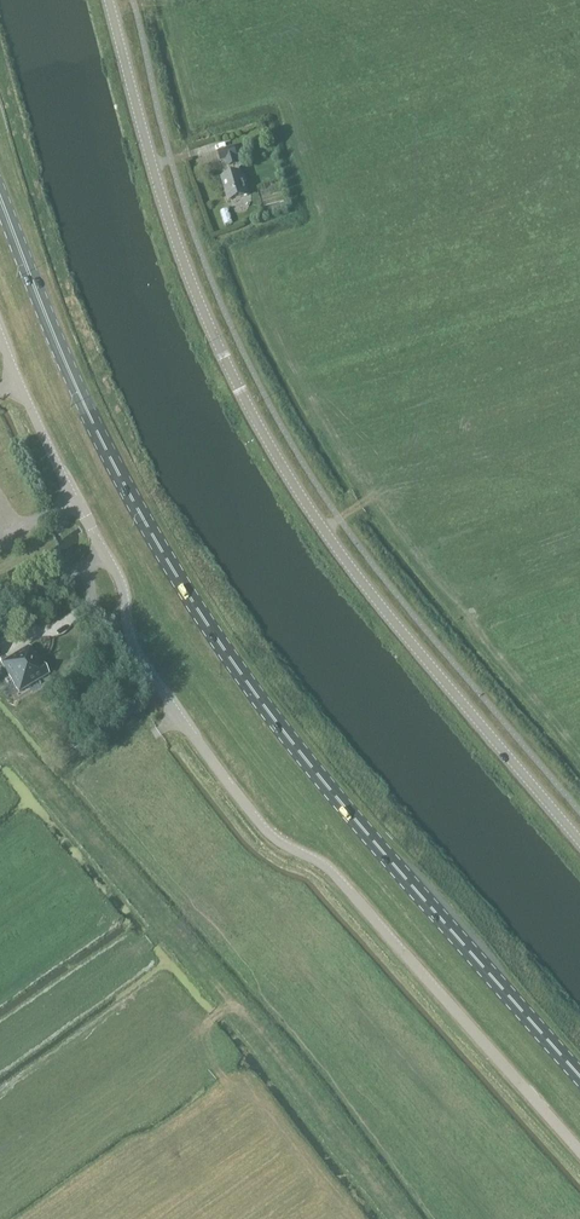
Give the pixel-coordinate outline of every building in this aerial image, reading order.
[(237,157),(234,147),(218,152),(221,162),(226,160),(229,170),(240,167),(241,169),(248,167),(244,155),(237,157)] [(241,188),(245,187),(241,173),(236,174),(237,177),(232,179),(231,176),(222,179),(229,201),(244,196),(241,188)] [(0,663),(18,693),(42,679),(49,674),(45,668),(42,663),(36,653),(34,654),(29,645),(26,647),(8,658),(1,662),(0,663)]
